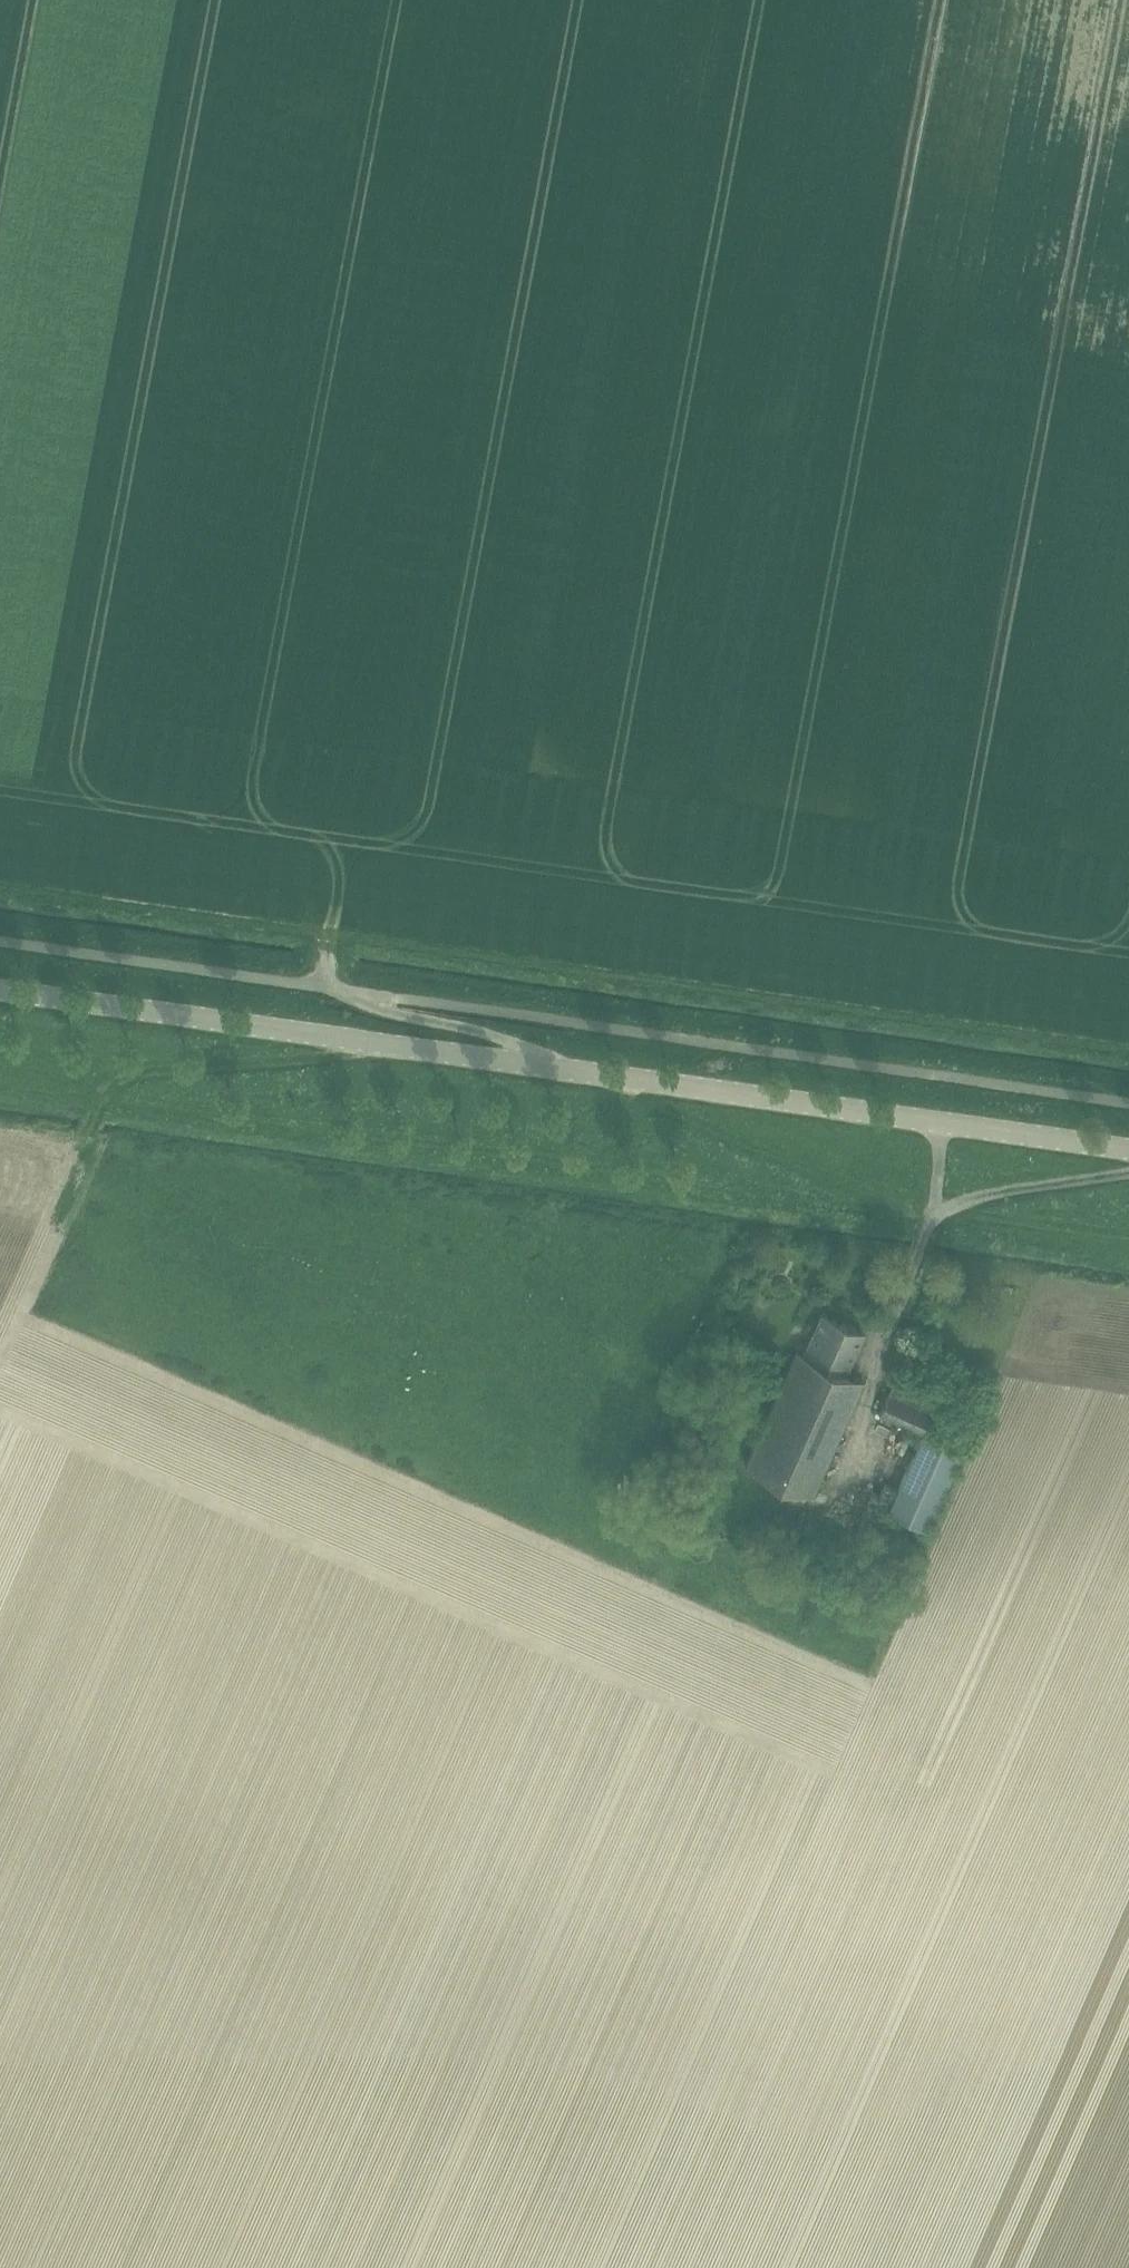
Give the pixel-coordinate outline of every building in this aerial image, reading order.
[(747,1462),(812,1492),(863,1380),(846,1372),(865,1332),(822,1312),(803,1354),(797,1351),(794,1358),(788,1355),(783,1367),(789,1369),(747,1462)] [(889,1512),(927,1528),(929,1529),(963,1448),(928,1433),(944,1395),(897,1375),(880,1414),(923,1432),(889,1512)]
